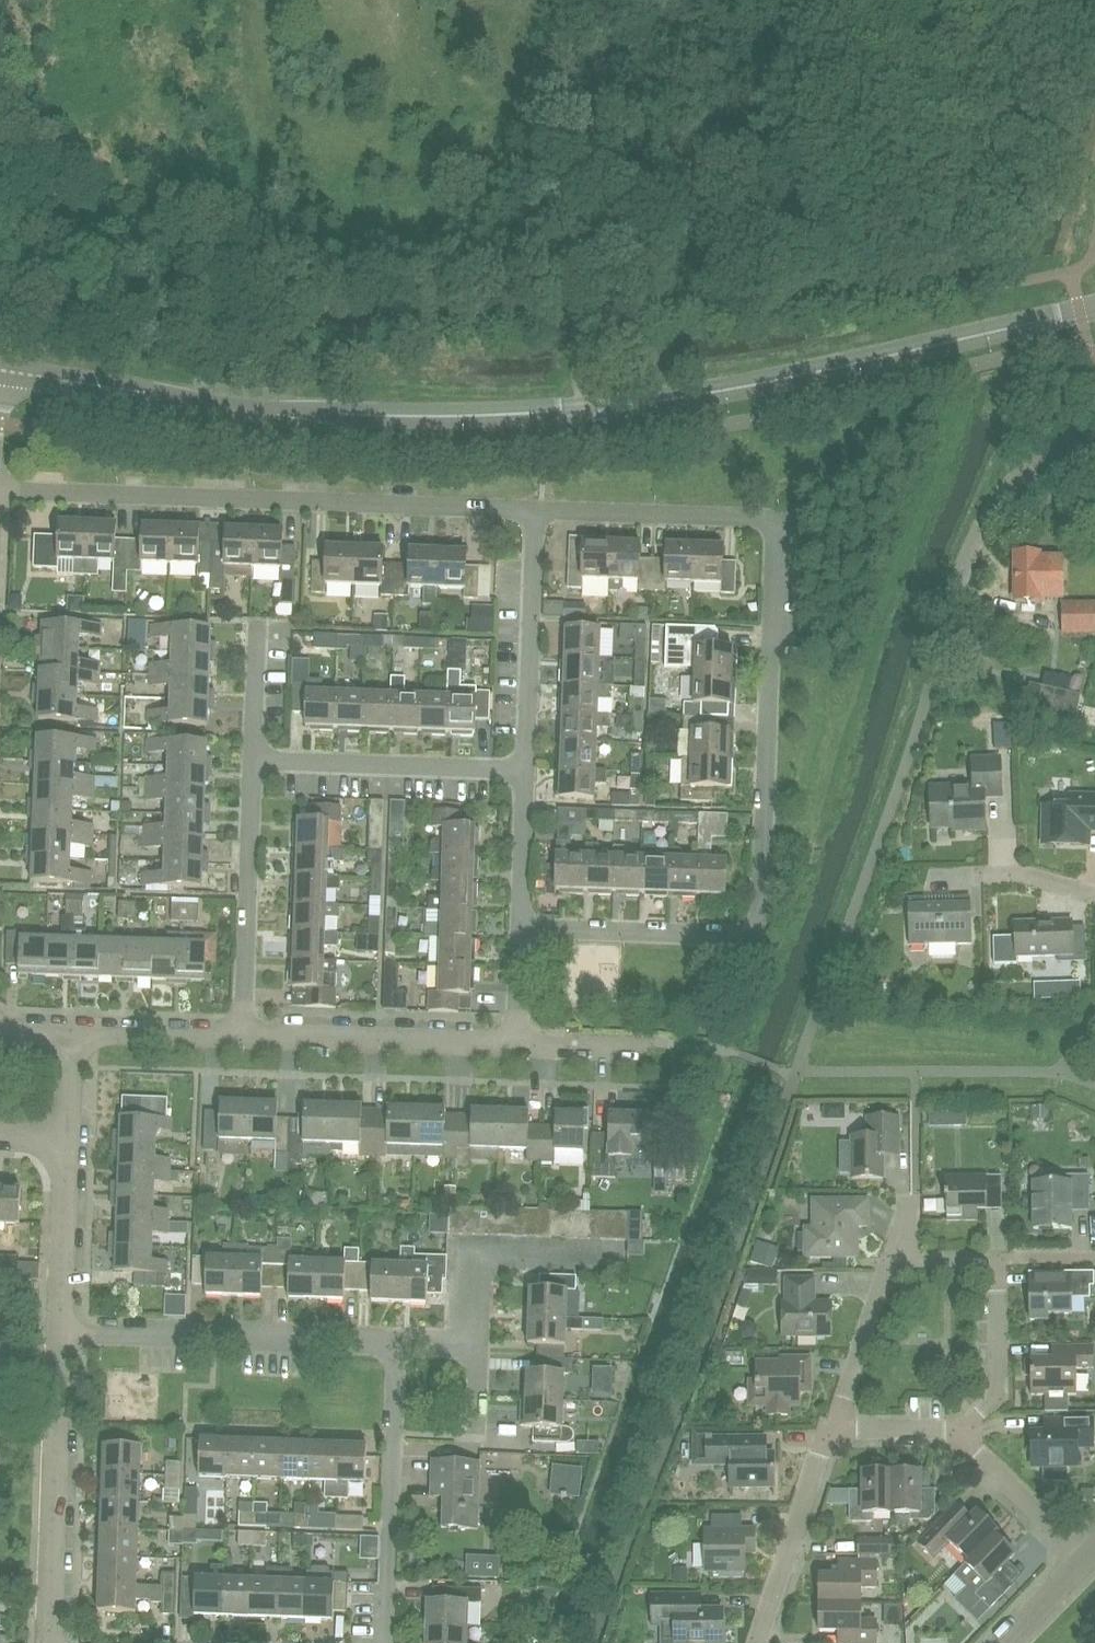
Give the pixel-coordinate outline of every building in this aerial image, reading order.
[(842,482),(819,493),(824,503),(847,491),(842,482)] [(86,577),(88,520),(62,519),(62,523),(60,523),(60,538),(36,537),(35,569),(57,570),(57,575),(74,575),(74,576),(86,577)] [(88,520),(86,577),(99,577),(99,562),(115,563),(114,572),(128,573),(129,541),(116,540),(117,526),(115,526),(116,521),(88,520)] [(143,564),(170,565),(171,524),(145,523),(145,527),(144,527),(143,541),(129,541),(128,573),(142,573),(143,564)] [(212,576),(213,544),(200,544),(200,529),(199,529),(199,525),(171,524),(170,565),(198,566),(198,575),(212,576)] [(227,545),(213,544),(212,576),(211,590),(225,591),(226,567),(253,568),(255,527),(229,526),(228,531),(227,530),(227,545)] [(282,528),(255,527),(253,568),(282,569),(281,579),(295,579),(296,548),(283,547),(284,533),(282,533),(282,528)] [(610,581),(612,539),(585,538),(585,543),(583,543),(583,557),(569,557),(568,598),(582,598),(582,594),(585,594),(588,591),(589,580),(609,581),(610,581)] [(652,592),(653,560),(639,559),(640,544),(638,544),(638,540),(612,539),(610,581),(609,581),(609,592),(619,592),(622,589),(623,581),(638,582),(638,591),(652,592)] [(653,560),(652,592),(665,592),(665,583),(693,583),(695,541),(668,540),(668,545),(667,545),(666,560),(653,560)] [(695,541),(693,583),(721,584),(721,594),(735,594),(736,562),(722,562),(723,546),(722,546),(722,542),(695,541)] [(353,586),(355,544),(329,543),(328,547),(327,547),(326,562),(313,561),(312,594),(326,594),(326,585),(353,586)] [(355,544),(353,586),(381,587),(381,596),(395,596),(396,565),(383,564),(384,549),(382,549),(382,545),(355,544)] [(437,589),(438,547),(412,546),(412,550),(410,550),(409,565),(396,565),(395,596),(408,597),(409,588),(424,588),(423,605),(436,606),(437,589)] [(438,547),(437,589),(465,590),(464,599),(479,599),(480,568),(466,567),(467,552),(465,552),(465,547),(438,547)] [(1062,597),(1062,559),(1039,559),(1039,555),(1015,554),(1015,601),(1039,601),(1039,597),(1062,597)] [(564,617),(565,604),(544,603),(544,616),(564,617)] [(1094,634),(1094,603),(1061,603),(1062,634),(1094,634)] [(276,617),(292,617),(292,606),(277,606),(276,617)] [(564,617),(584,618),(584,607),(565,606),(564,617)] [(471,607),(470,621),(466,621),(465,635),(492,636),(492,607),(471,607)] [(373,631),(387,631),(388,618),(374,618),(373,631)] [(36,639),(36,648),(80,650),(80,637),(102,638),(102,627),(43,624),(43,639),(36,639)] [(634,660),(644,661),(646,626),(620,625),(620,641),(634,643),(634,660)] [(659,663),(660,625),(652,625),(651,640),(652,640),(651,663),(659,663)] [(695,667),(695,676),(736,677),(737,650),(733,650),(733,649),(718,649),(719,635),(715,635),(715,628),(666,626),(665,666),(695,667)] [(174,640),(174,653),(217,655),(218,645),(210,645),(211,631),(153,628),(152,639),(174,640)] [(599,659),(600,630),(567,629),(566,643),(561,643),(561,657),(566,658),(599,659)] [(314,635),(314,650),(337,651),(338,636),(314,635)] [(368,647),(368,637),(349,636),(348,646),(368,647)] [(392,648),(393,637),(385,637),(383,637),(368,637),(368,647),(368,657),(381,659),(382,650),(383,647),(392,648)] [(403,648),(421,649),(421,639),(403,638),(403,648)] [(439,640),(421,639),(421,649),(438,650),(439,640)] [(79,663),(80,650),(36,648),(35,659),(42,659),(42,672),(100,675),(101,664),(79,663)] [(217,665),(217,655),(174,653),(173,666),(152,665),(140,665),(139,675),(151,676),(209,678),(210,664),(217,665)] [(599,659),(566,658),(565,672),(561,672),(560,686),(565,686),(598,687),(598,686),(599,659)] [(644,678),(644,661),(634,660),(634,676),(644,678)] [(100,686),(100,675),(42,672),(41,687),(34,687),(34,697),(78,699),(79,685),(100,686)] [(446,732),(448,672),(447,698),(419,697),(418,731),(432,732),(432,736),(446,736),(446,732)] [(448,672),(446,732),(460,733),(460,737),(473,737),(473,733),(474,733),(475,720),(489,721),(490,694),(476,693),(476,688),(461,687),(461,672),(448,672)] [(172,701),(215,703),(216,693),(209,692),(209,678),(151,676),(151,687),(172,688),(172,701)] [(736,677),(695,676),(694,704),(685,704),(679,704),(679,717),(685,717),(716,718),(717,705),(731,706),(731,704),(735,704),(736,677)] [(390,730),(392,679),(391,679),(391,696),(363,695),(362,729),(376,730),(375,734),(390,735),(390,730)] [(418,735),(418,731),(419,697),(405,697),(405,679),(392,679),(390,730),(404,731),(403,735),(418,735)] [(334,733),(334,728),(335,694),(322,694),(322,682),(307,682),(307,687),(294,687),(293,714),(306,714),(306,727),(319,727),(319,732),(334,733)] [(1075,722),(1080,697),(1029,685),(1024,711),(1075,722)] [(597,715),(597,714),(598,699),(608,700),(610,688),(598,686),(598,687),(565,686),(564,699),(560,699),(559,714),(564,714),(597,715)] [(362,733),(362,729),(363,695),(335,694),(334,728),(347,729),(347,733),(362,733)] [(77,711),(78,699),(34,697),(33,706),(40,707),(39,721),(98,724),(99,712),(77,711)] [(635,698),(634,714),(643,714),(644,698),(635,698)] [(215,712),(215,703),(172,701),(171,714),(150,714),(150,725),(207,727),(208,712),(215,712)] [(609,714),(597,714),(597,715),(564,714),(563,727),(559,727),(558,742),(563,742),(597,743),(597,728),(608,728),(609,714)] [(643,714),(634,714),(632,733),(642,734),(643,714)] [(683,758),(683,759),(729,761),(730,748),(734,748),(734,734),(730,734),(730,733),(716,732),(716,718),(685,717),(684,731),(678,731),(677,758),(683,758)] [(652,740),(671,736),(668,722),(649,726),(652,740)] [(31,764),(75,765),(76,752),(97,753),(97,742),(39,739),(38,754),(31,754),(31,764)] [(596,771),(596,770),(597,743),(563,742),(562,756),(558,756),(557,770),(562,770),(596,771)] [(170,767),(213,769),(213,759),(207,759),(207,745),(148,743),(148,754),(170,755),(170,767)] [(631,755),(631,773),(641,773),(642,755),(631,755)] [(972,759),(973,786),(930,788),(932,829),(963,827),(963,830),(986,829),(984,797),(1002,796),(1000,758),(972,759)] [(729,761),(683,759),(681,801),(713,802),(714,789),(728,789),(728,788),(733,788),(733,774),(729,774),(729,761)] [(75,765),(31,764),(30,773),(37,773),(37,787),(96,790),(96,779),(75,779),(75,765)] [(213,769),(170,767),(169,781),(147,781),(147,779),(139,779),(137,789),(147,789),(147,791),(205,794),(206,779),(213,779),(213,769)] [(606,772),(596,770),(596,771),(562,770),(561,784),(557,784),(556,797),(561,797),(561,798),(595,799),(595,784),(606,784),(606,772)] [(640,790),(641,773),(631,773),(630,789),(630,806),(639,806),(640,790)] [(29,802),(29,811),(73,813),(74,799),(95,800),(96,790),(37,787),(36,802),(29,802)] [(205,794),(147,791),(146,802),(168,803),(167,815),(211,817),(212,807),(205,807),(205,794)] [(1042,844),(1088,845),(1088,828),(1094,828),(1094,797),(1070,796),(1070,806),(1043,805),(1042,844)] [(371,801),(369,852),(383,852),(384,801),(371,801)] [(130,805),(122,804),(121,813),(121,815),(130,816),(130,805)] [(293,849),(298,849),(328,850),(328,849),(329,823),(342,824),(342,807),(312,806),(312,821),(299,821),(299,834),(294,834),(293,849)] [(586,824),(586,820),(587,810),(558,809),(558,823),(586,824)] [(614,821),(615,811),(597,810),(587,810),(586,820),(596,820),(614,821)] [(72,826),(73,813),(29,811),(28,821),(35,822),(35,835),(93,838),(94,827),(72,826)] [(444,854),(475,855),(475,843),(480,843),(480,829),(476,829),(476,828),(462,827),(462,813),(431,811),(431,828),(445,829),(445,841),(434,841),(431,844),(430,853),(444,854)] [(633,812),(615,811),(614,821),(621,821),(632,822),(633,812)] [(671,823),(672,813),(653,812),(653,822),(671,823)] [(688,814),(672,813),(671,823),(687,824),(688,814)] [(698,860),(697,894),(711,894),(711,899),(724,899),(724,894),(725,894),(726,861),(711,860),(712,839),(726,838),(728,815),(700,814),(699,828),(698,828),(697,860),(698,860)] [(211,817),(167,815),(167,829),(139,828),(129,827),(128,837),(144,837),(144,839),(203,841),(204,826),(211,827),(211,817)] [(389,852),(400,853),(400,852),(404,852),(404,825),(390,824),(389,852)] [(26,858),(71,860),(71,847),(93,848),(93,838),(35,835),(34,850),(27,849),(26,858)] [(165,863),(209,865),(210,855),(203,855),(203,841),(144,839),(144,849),(166,850),(165,863)] [(585,895),(585,890),(586,856),(585,856),(571,856),(571,842),(557,841),(556,855),(558,855),(557,889),(571,889),(571,894),(585,895)] [(614,857),(613,857),(599,857),(599,846),(585,844),(585,856),(586,856),(585,890),(599,890),(599,895),(613,896),(613,891),(614,857)] [(642,858),(641,858),(627,858),(627,851),(624,848),(614,846),(613,857),(614,857),(613,891),(626,891),(626,896),(641,897),(641,892),(642,858)] [(669,898),(669,893),(670,859),(669,859),(655,858),(656,848),(641,847),(641,858),(642,858),(641,892),(655,892),(655,897),(669,898)] [(343,863),(343,850),(328,849),(328,850),(298,849),(298,862),(293,862),(292,877),(297,877),(327,878),(327,877),(327,862),(343,863)] [(698,860),(697,860),(683,859),(683,852),(680,850),(669,849),(669,859),(670,859),(669,893),(683,893),(683,898),(697,898),(697,894),(698,860)] [(371,879),(382,880),(383,852),(369,852),(368,860),(372,862),(371,879)] [(400,853),(389,852),(388,880),(399,881),(399,865),(400,853)] [(112,875),(133,874),(133,853),(112,854),(112,875)] [(475,855),(444,854),(444,870),(436,870),(432,873),(432,882),(443,882),(473,883),(474,870),(479,870),(479,856),(475,855)] [(70,873),(71,860),(26,858),(26,868),(33,869),(32,884),(91,886),(92,874),(70,873)] [(102,872),(102,858),(87,858),(87,871),(102,872)] [(209,865),(165,863),(165,876),(143,876),(142,887),(202,889),(202,875),(209,875),(209,865)] [(326,906),(326,905),(326,890),(339,890),(340,878),(327,877),(327,878),(297,877),(297,890),(291,890),(291,904),(296,904),(326,906)] [(381,908),(382,880),(371,879),(370,907),(381,908)] [(387,908),(397,908),(399,881),(388,880),(387,908)] [(478,883),(473,883),(443,882),(443,897),(430,897),(429,910),(442,910),(473,911),(473,898),(478,899),(478,883)] [(74,918),(75,894),(66,894),(65,917),(63,917),(62,941),(47,940),(46,978),(72,979),(73,941),(74,941),(75,918),(74,918)] [(74,918),(75,918),(83,918),(84,895),(75,894),(74,918)] [(955,946),(955,944),(971,944),(970,904),(970,897),(956,897),(954,905),(924,905),(922,898),(908,899),(908,906),(909,945),(925,945),(925,947),(932,958),(952,958),(955,946)] [(180,921),(181,899),(172,898),(171,920),(180,921)] [(181,899),(180,921),(197,922),(199,900),(181,899)] [(127,921),(128,904),(119,904),(119,920),(127,921)] [(128,904),(127,921),(136,921),(137,905),(128,904)] [(295,932),(325,933),(325,918),(339,918),(339,905),(326,905),(326,906),(296,904),(295,918),(290,918),(290,932),(295,932)] [(380,935),(381,908),(370,907),(369,935),(380,935)] [(397,908),(387,908),(386,935),(395,936),(397,908)] [(425,937),(441,938),(441,937),(472,939),(472,926),(477,926),(477,911),(473,911),(442,910),(442,925),(425,924),(425,937)] [(1071,920),(1014,922),(1015,937),(993,937),(994,964),(1017,963),(1017,957),(1072,955),(1071,920)] [(19,977),(46,978),(47,940),(20,939),(20,932),(7,932),(6,964),(19,965),(19,977)] [(324,961),(325,933),(295,932),(294,946),(289,946),(289,960),(294,960),(324,961)] [(177,983),(179,933),(168,933),(167,945),(153,944),(151,982),(177,983)] [(179,933),(177,983),(205,984),(206,946),(194,946),(194,934),(179,933)] [(127,943),(126,943),(125,981),(151,982),(153,944),(139,944),(139,935),(128,934),(127,943)] [(380,935),(369,935),(369,950),(379,953),(380,935)] [(395,936),(386,935),(385,953),(394,954),(395,936)] [(441,938),(440,965),(470,966),(471,954),(476,954),(476,939),(472,939),(441,937),(441,938)] [(100,942),(74,941),(73,941),(72,979),(98,980),(100,942)] [(125,981),(126,943),(100,942),(98,980),(125,981)] [(337,962),(324,961),(294,960),(293,974),(288,974),(288,987),(293,988),(293,989),(307,989),(306,1009),(335,1011),(337,962)] [(399,965),(385,964),(383,1010),(407,1010),(408,993),(400,992),(399,965)] [(475,967),(470,966),(440,965),(439,993),(430,992),(429,1010),(458,1011),(459,995),(469,995),(470,981),(475,981),(475,967)] [(1056,982),(1056,999),(1079,999),(1079,981),(1056,982)] [(114,1133),(114,1145),(154,1146),(155,1132),(170,1133),(171,1120),(164,1120),(164,1099),(122,1097),(122,1119),(121,1119),(120,1133),(114,1133)] [(248,1103),(247,1143),(276,1144),(275,1153),(289,1154),(290,1120),(277,1120),(277,1104),(276,1104),(276,1100),(259,1099),(259,1104),(248,1103)] [(247,1143),(248,1103),(220,1102),(220,1113),(205,1112),(203,1151),(219,1152),(219,1142),(247,1143)] [(456,1169),(458,1125),(445,1125),(445,1110),(444,1110),(445,1104),(417,1103),(417,1109),(415,1148),(444,1149),(444,1159),(451,1159),(452,1169),(456,1169)] [(290,1120),(289,1154),(289,1164),(295,1164),(302,1164),(303,1154),(303,1144),(331,1145),(332,1106),(304,1105),(303,1121),(290,1120)] [(1047,1105),(1032,1105),(1032,1117),(1047,1117),(1047,1105)] [(332,1106),(331,1145),(331,1151),(343,1151),(343,1146),(360,1146),(360,1156),(372,1157),(373,1123),(361,1122),(361,1107),(332,1106)] [(458,1125),(456,1169),(470,1170),(470,1150),(499,1151),(500,1112),(496,1112),(496,1107),(473,1106),(473,1111),(471,1111),(471,1126),(458,1125)] [(387,1147),(415,1148),(417,1109),(388,1108),(388,1123),(373,1123),(372,1157),(387,1157),(387,1147)] [(542,1128),(541,1162),(554,1162),(555,1153),(583,1154),(584,1129),(589,1129),(590,1110),(568,1109),(567,1114),(556,1114),(555,1129),(542,1128)] [(527,1161),(541,1162),(542,1128),(529,1128),(529,1113),(500,1112),(499,1151),(528,1152),(527,1161)] [(965,1124),(965,1112),(949,1112),(949,1124),(965,1124)] [(633,1147),(649,1147),(650,1117),(610,1115),(610,1134),(593,1134),(592,1166),(592,1177),(616,1178),(617,1157),(632,1158),(633,1147)] [(898,1150),(898,1117),(867,1117),(867,1137),(851,1137),(851,1143),(843,1143),(843,1173),(851,1174),(851,1178),(882,1178),(882,1150),(898,1150)] [(169,1172),(169,1170),(169,1161),(154,1160),(154,1146),(114,1145),(114,1156),(119,1156),(119,1171),(169,1172)] [(685,1180),(685,1160),(655,1160),(654,1193),(666,1192),(666,1179),(685,1180)] [(179,1171),(169,1170),(169,1172),(119,1171),(119,1184),(113,1184),(112,1196),(153,1197),(153,1183),(168,1183),(168,1182),(178,1182),(179,1171)] [(1054,1175),(1051,1178),(1051,1182),(1033,1182),(1033,1228),(1071,1228),(1071,1206),(1089,1206),(1088,1175),(1054,1175)] [(1001,1176),(944,1176),(944,1199),(946,1199),(946,1219),(942,1219),(942,1220),(977,1220),(977,1209),(986,1209),(986,1188),(1001,1187),(1001,1176)] [(19,1225),(20,1190),(4,1189),(4,1187),(0,1186),(0,1224),(19,1225)] [(153,1197),(112,1196),(112,1207),(118,1207),(117,1222),(167,1224),(167,1222),(168,1212),(152,1212),(153,1197)] [(867,1226),(867,1200),(812,1200),(812,1228),(804,1228),(804,1234),(798,1234),(798,1252),(804,1252),(804,1257),(832,1257),(847,1257),(857,1257),(857,1226),(867,1226)] [(462,1207),(449,1206),(449,1210),(448,1214),(448,1235),(461,1235),(462,1207)] [(473,1235),(474,1207),(462,1207),(461,1235),(473,1235)] [(487,1207),(474,1207),(473,1235),(486,1236),(487,1207)] [(499,1236),(500,1208),(487,1207),(486,1236),(499,1236)] [(512,1237),(513,1208),(500,1208),(499,1236),(512,1237)] [(525,1237),(526,1209),(513,1208),(512,1237),(525,1237)] [(538,1209),(526,1209),(525,1237),(537,1238),(538,1209)] [(551,1209),(540,1209),(538,1209),(537,1238),(550,1238),(551,1209)] [(564,1210),(556,1210),(551,1209),(550,1238),(563,1238),(564,1210)] [(576,1239),(577,1210),(564,1210),(563,1238),(576,1239)] [(589,1239),(590,1211),(577,1210),(576,1239),(589,1239)] [(601,1240),(602,1211),(590,1211),(589,1239),(601,1240)] [(614,1240),(615,1212),(602,1211),(601,1240),(614,1240)] [(627,1240),(628,1212),(615,1212),(614,1240),(627,1240)] [(642,1213),(628,1212),(627,1240),(642,1241),(642,1233),(650,1233),(650,1220),(642,1220),(642,1213)] [(111,1247),(151,1249),(152,1234),(167,1235),(167,1233),(175,1234),(176,1222),(167,1222),(167,1224),(117,1222),(117,1235),(111,1235),(111,1247)] [(233,1298),(235,1244),(224,1244),(223,1259),(193,1258),(192,1286),(205,1286),(204,1297),(233,1298)] [(261,1288),(274,1289),(276,1246),(267,1246),(267,1248),(247,1248),(247,1245),(235,1244),(233,1298),(261,1299),(261,1288)] [(287,1300),(315,1301),(317,1263),(290,1262),(290,1252),(290,1246),(277,1245),(277,1246),(276,1246),(274,1289),(288,1289),(287,1300)] [(151,1249),(111,1247),(110,1258),(116,1258),(115,1273),(165,1274),(166,1263),(151,1263),(151,1249)] [(400,1266),(399,1304),(426,1305),(426,1295),(440,1296),(440,1281),(446,1281),(447,1258),(414,1256),(415,1248),(401,1248),(400,1266)] [(755,1250),(750,1263),(770,1270),(774,1257),(755,1250)] [(17,1280),(18,1257),(0,1256),(0,1279),(17,1280)] [(832,1257),(832,1270),(846,1270),(847,1257),(832,1257)] [(317,1263),(315,1301),(343,1302),(344,1292),(357,1292),(358,1264),(317,1263)] [(399,1304),(400,1266),(358,1264),(357,1292),(371,1293),(370,1303),(399,1304)] [(778,1270),(750,1270),(745,1285),(778,1285),(778,1270)] [(1093,1271),(1058,1272),(1059,1286),(1029,1286),(1029,1320),(1048,1319),(1048,1314),(1071,1313),(1071,1298),(1089,1298),(1089,1286),(1094,1286),(1093,1271)] [(850,1272),(833,1273),(834,1286),(851,1285),(850,1272)] [(530,1289),(529,1317),(566,1318),(567,1318),(568,1290),(576,1291),(577,1278),(540,1276),(540,1289),(530,1289)] [(830,1302),(813,1302),(813,1279),(786,1279),(785,1302),(782,1302),(782,1335),(830,1335),(830,1302)] [(537,1359),(565,1360),(566,1330),(582,1330),(583,1319),(567,1318),(566,1318),(529,1317),(528,1345),(538,1346),(537,1359)] [(1030,1375),(1030,1395),(1046,1395),(1046,1408),(1063,1407),(1063,1394),(1076,1394),(1076,1368),(1093,1368),(1093,1346),(1060,1346),(1060,1359),(1025,1360),(1025,1375),(1030,1375)] [(810,1391),(809,1358),(781,1358),(781,1362),(756,1362),(756,1381),(749,1381),(749,1405),(768,1405),(768,1415),(788,1415),(788,1405),(799,1405),(799,1391),(810,1391)] [(527,1372),(526,1400),(563,1401),(564,1373),(573,1374),(573,1360),(565,1360),(537,1359),(536,1372),(527,1372)] [(562,1427),(563,1401),(526,1400),(525,1401),(520,1400),(519,1427),(524,1427),(524,1428),(534,1428),(534,1442),(567,1443),(570,1442),(572,1440),(573,1438),(573,1435),(573,1432),(570,1429),(566,1427),(562,1427)] [(1062,1433),(1031,1433),(1031,1466),(1043,1466),(1043,1480),(1066,1480),(1065,1465),(1077,1465),(1076,1446),(1093,1445),(1092,1419),(1061,1420),(1062,1433)] [(773,1487),(773,1452),(757,1452),(757,1437),(710,1437),(710,1431),(693,1431),(693,1464),(724,1464),(730,1470),(730,1487),(773,1487)] [(198,1478),(226,1479),(228,1441),(200,1440),(198,1478)] [(256,1442),(228,1441),(226,1479),(254,1480),(256,1442)] [(283,1443),(256,1442),(254,1480),(282,1481),(283,1443)] [(575,1442),(575,1455),(586,1455),(586,1442),(575,1442)] [(311,1444),(283,1443),(282,1481),(309,1482),(311,1444)] [(336,1499),(338,1445),(311,1444),(309,1482),(325,1483),(324,1499),(336,1499)] [(338,1445),(336,1499),(347,1500),(348,1484),(365,1484),(366,1446),(338,1445)] [(103,1446),(102,1474),(140,1475),(141,1448),(103,1446)] [(166,1476),(180,1477),(180,1462),(166,1462),(166,1476)] [(477,1529),(479,1464),(431,1462),(430,1496),(443,1497),(442,1528),(477,1529)] [(891,1513),(891,1472),(862,1472),(862,1496),(849,1496),(849,1518),(852,1522),(870,1522),(873,1519),(873,1513),(891,1513)] [(919,1472),(891,1472),(891,1513),(909,1513),(909,1519),(928,1520),(934,1513),(934,1494),(919,1493),(919,1472)] [(101,1502),(139,1503),(140,1475),(102,1474),(101,1502)] [(179,1490),(180,1477),(166,1476),(165,1489),(179,1490)] [(138,1531),(139,1503),(101,1502),(100,1529),(138,1531)] [(969,1561),(994,1535),(997,1532),(976,1511),(956,1532),(942,1518),(918,1543),(933,1558),(949,1542),(967,1560),(964,1563),(965,1564),(968,1561),(969,1561)] [(252,1526),(253,1513),(239,1512),(239,1526),(252,1526)] [(280,1528),(280,1514),(253,1513),(252,1526),(280,1528)] [(280,1514),(280,1528),(308,1529),(308,1515),(280,1514)] [(308,1515),(308,1529),(321,1529),(322,1515),(308,1515)] [(754,1544),(754,1528),(741,1528),(741,1515),(711,1515),(711,1539),(704,1539),(704,1572),(719,1572),(719,1577),(742,1577),(742,1572),(744,1572),(744,1544),(754,1544)] [(183,1519),(183,1530),(196,1531),(197,1516),(183,1516),(183,1519)] [(335,1530),(363,1531),(363,1517),(336,1516),(335,1530)] [(183,1530),(183,1519),(169,1518),(168,1530),(183,1530)] [(99,1557),(136,1558),(138,1531),(100,1529),(99,1557)] [(183,1530),(168,1530),(167,1546),(182,1546),(182,1545),(183,1530)] [(196,1531),(183,1530),(182,1545),(192,1545),(196,1541),(196,1531)] [(252,1546),(252,1532),(239,1531),(238,1545),(252,1546)] [(252,1532),(252,1546),(266,1547),(266,1532),(252,1532)] [(293,1548),(307,1548),(307,1534),(294,1534),(293,1548)] [(1011,1587),(997,1573),(1014,1555),(994,1535),(969,1561),(965,1564),(954,1575),(967,1587),(955,1600),(977,1621),(1011,1587)] [(891,1539),(858,1539),(858,1554),(891,1554),(891,1539)] [(135,1585),(136,1558),(99,1557),(98,1585),(135,1587),(135,1585)] [(464,1557),(463,1579),(497,1580),(498,1558),(464,1557)] [(819,1603),(860,1604),(860,1587),(875,1587),(875,1560),(839,1560),(839,1575),(819,1575),(819,1603)] [(223,1579),(223,1580),(224,1566),(212,1566),(211,1579),(181,1578),(180,1606),(194,1607),(194,1617),(221,1618),(223,1579)] [(306,1571),(306,1582),(304,1621),(332,1621),(332,1611),(346,1611),(347,1584),(348,1573),(330,1572),(329,1569),(328,1567),(313,1567),(310,1568),(310,1571),(306,1571)] [(249,1619),(276,1620),(278,1570),(267,1569),(266,1581),(250,1580),(249,1619)] [(276,1620),(304,1621),(306,1582),(289,1582),(290,1570),(278,1570),(276,1620)] [(176,1573),(163,1573),(162,1586),(176,1586),(176,1573)] [(250,1580),(223,1580),(223,1579),(221,1618),(249,1619),(250,1580)] [(162,1586),(135,1585),(135,1587),(98,1585),(96,1612),(134,1614),(135,1600),(151,1600),(151,1603),(161,1603),(161,1614),(174,1615),(176,1586),(162,1586)] [(427,1600),(427,1625),(468,1627),(468,1603),(482,1603),(482,1589),(437,1587),(437,1600),(427,1600)] [(682,1594),(651,1594),(651,1622),(672,1622),(672,1642),(718,1642),(722,1642),(722,1609),(682,1609),(682,1594)] [(860,1604),(819,1603),(818,1631),(838,1631),(838,1642),(875,1642),(875,1619),(860,1619),(860,1604)] [(427,1625),(426,1642),(467,1642),(468,1627),(427,1625)]
